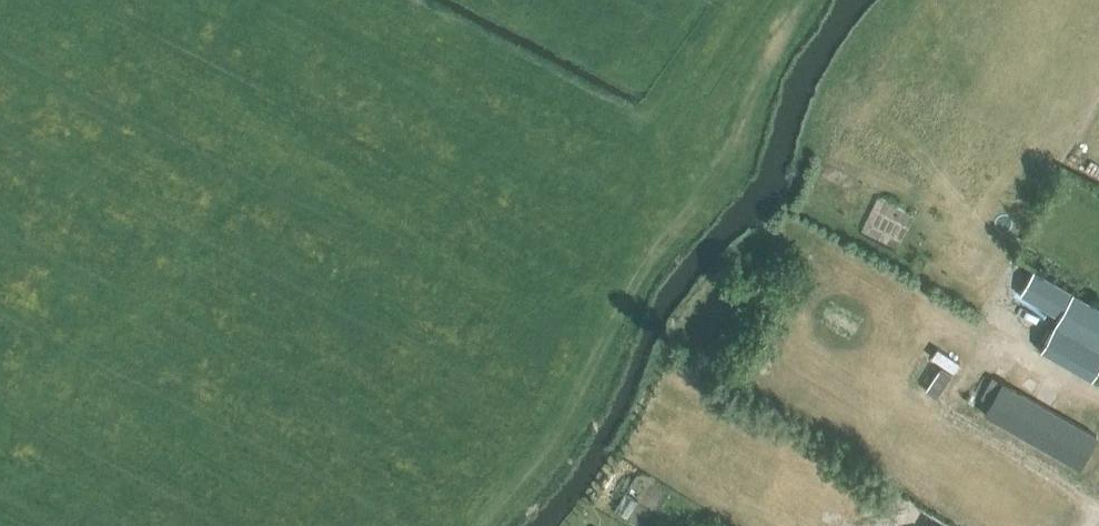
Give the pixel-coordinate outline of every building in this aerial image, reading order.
[(1074,293),(1034,269),(1019,295),(1059,318),(1040,350),(1092,380),(1098,368),(1098,307),(1074,293)] [(1080,470),(1098,437),(1098,435),(1003,381),(984,414),(1080,470)]
